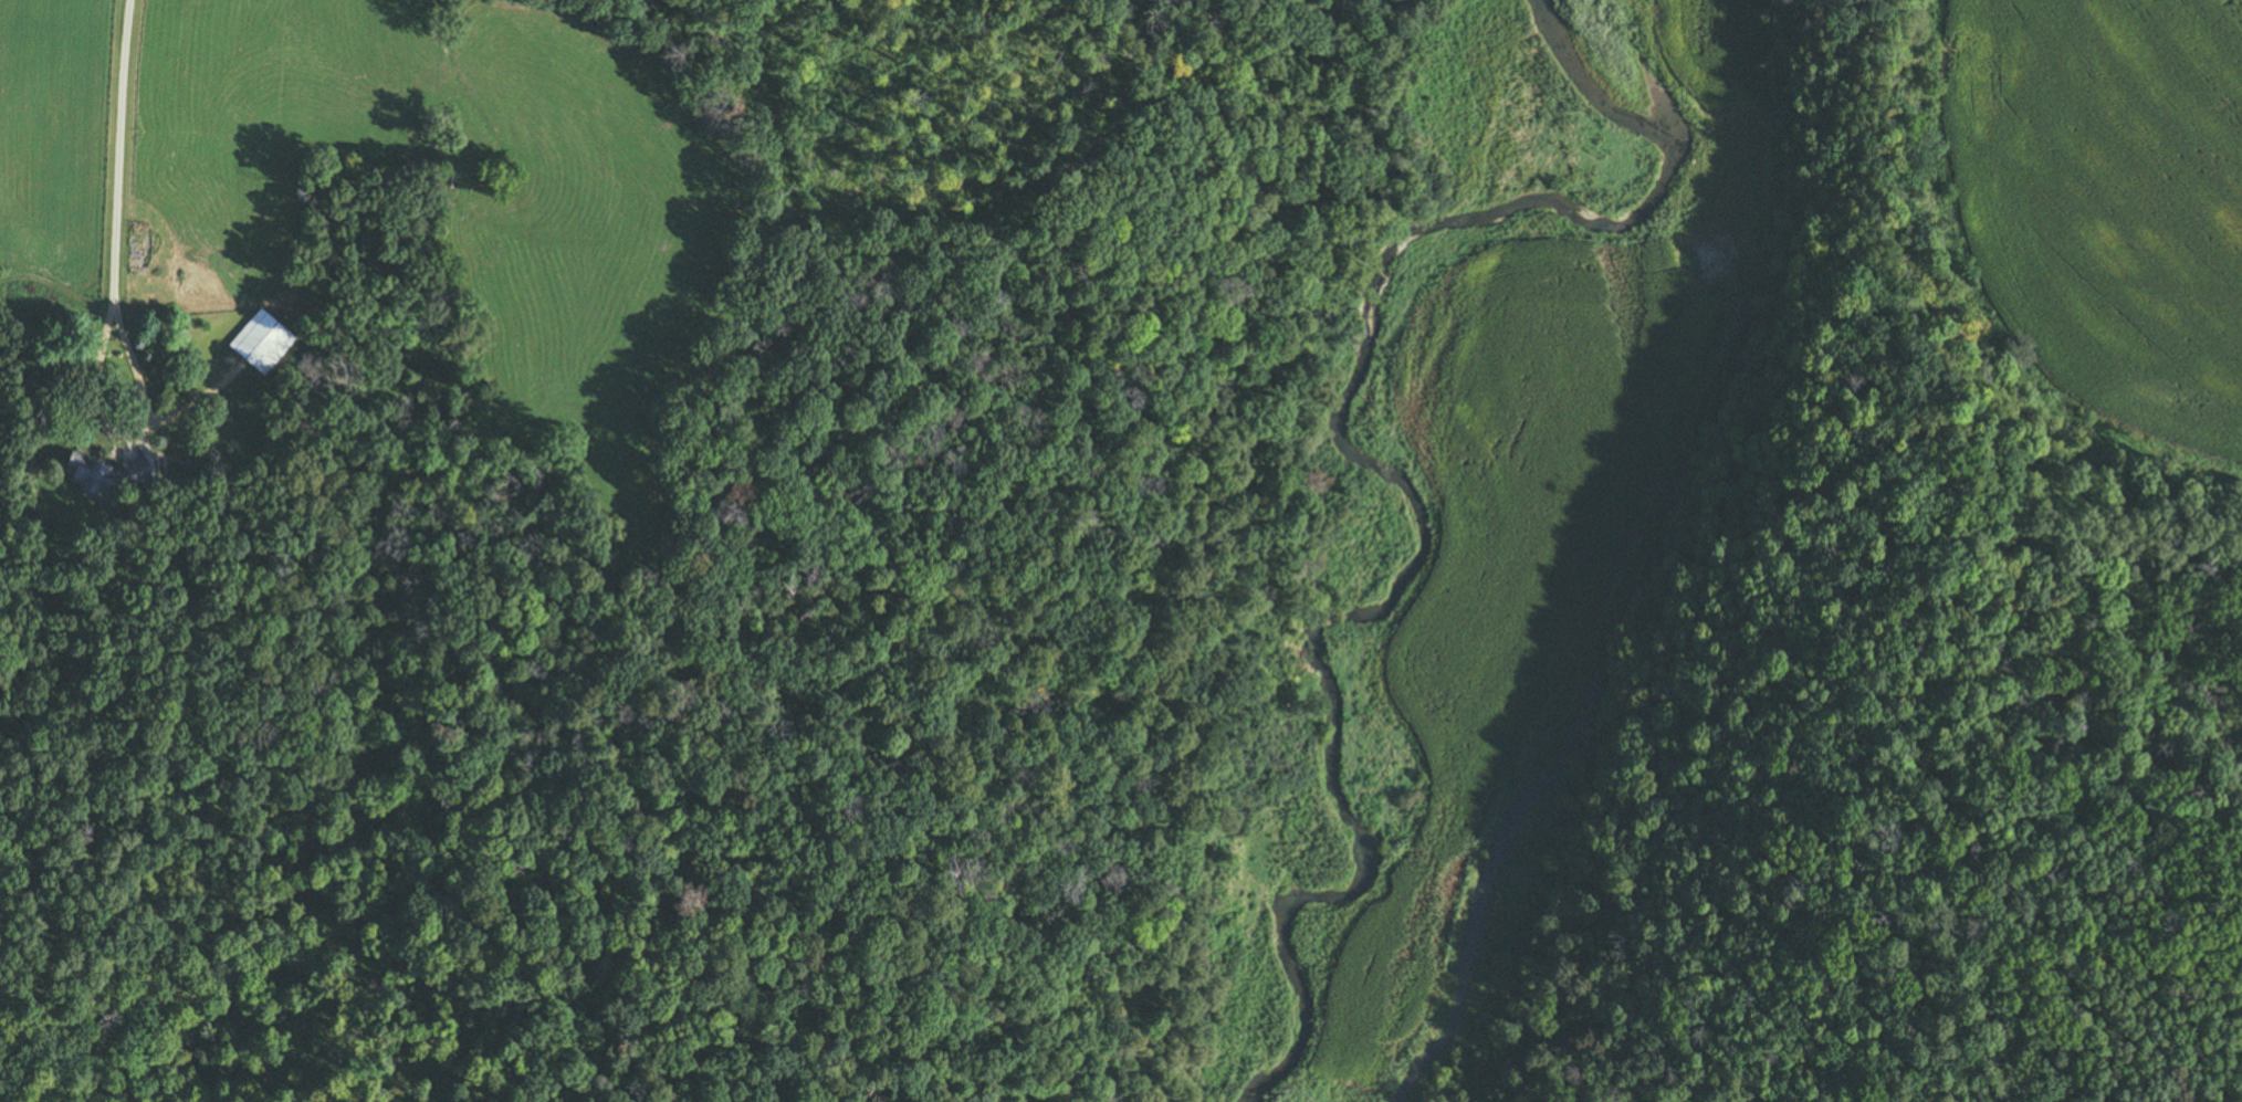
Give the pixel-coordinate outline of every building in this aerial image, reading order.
[(291,336),(256,307),(223,348),(258,377),(291,336)] [(145,483),(141,459),(105,466),(62,452),(60,461),(63,480),(75,484),(76,492),(97,499),(118,495),(121,488),(145,483)]
